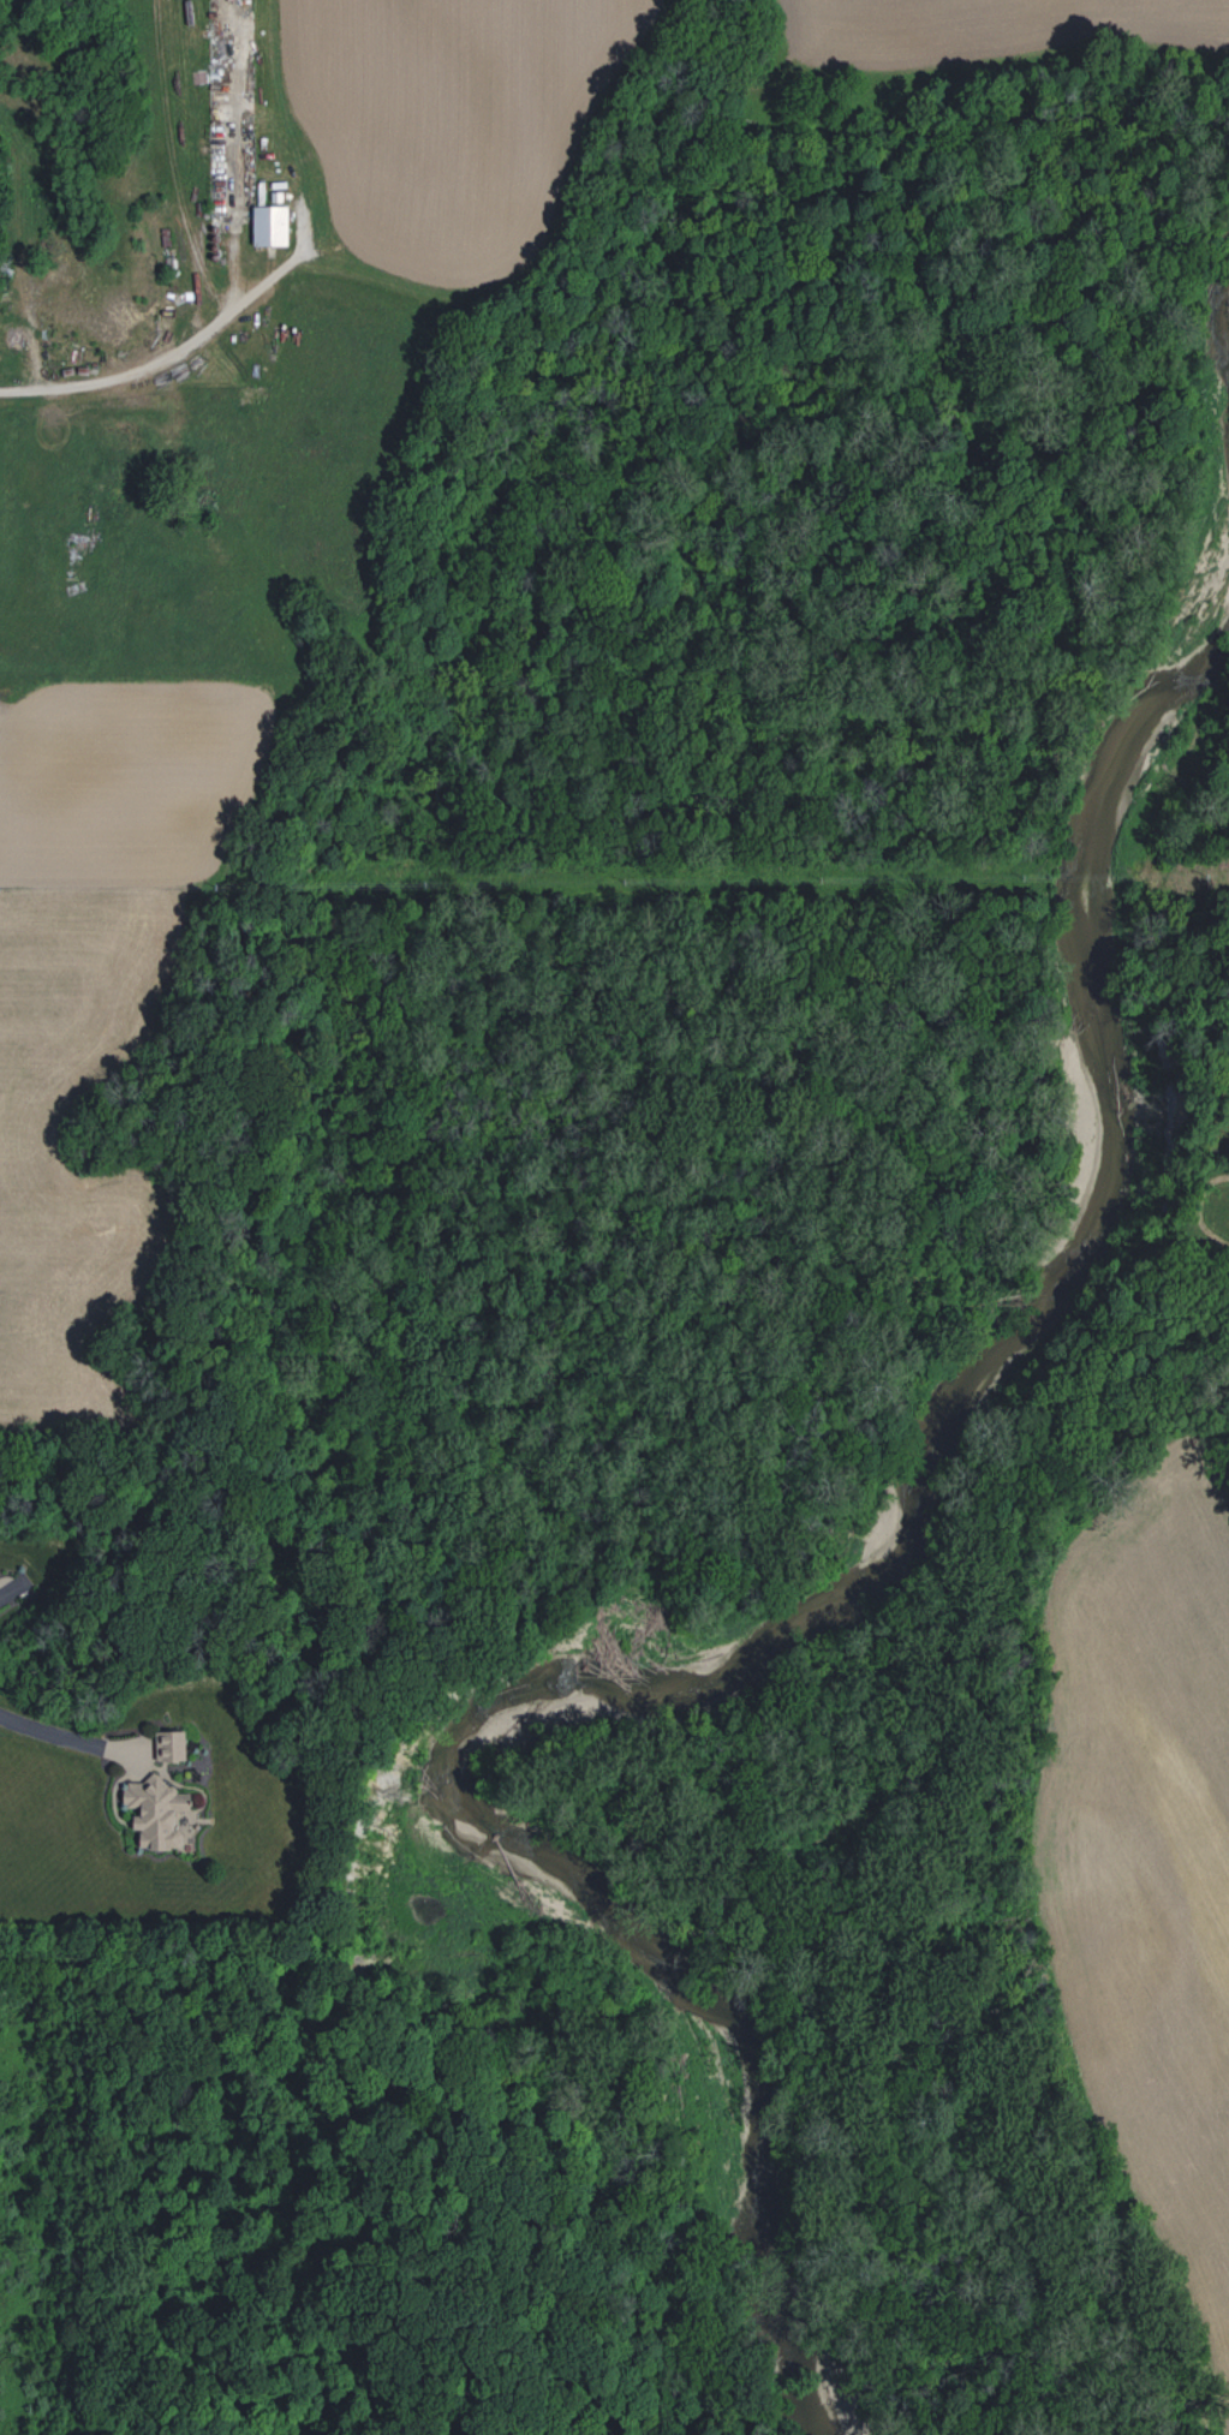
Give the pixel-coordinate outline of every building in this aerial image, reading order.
[(287,206),(253,206),(254,246),(288,245),(287,206)] [(186,1761),(185,1731),(156,1732),(157,1762),(186,1761)] [(139,1848),(181,1850),(182,1830),(174,1830),(175,1811),(191,1811),(191,1793),(175,1792),(176,1781),(125,1779),(124,1808),(135,1808),(134,1829),(140,1829),(139,1848)]
